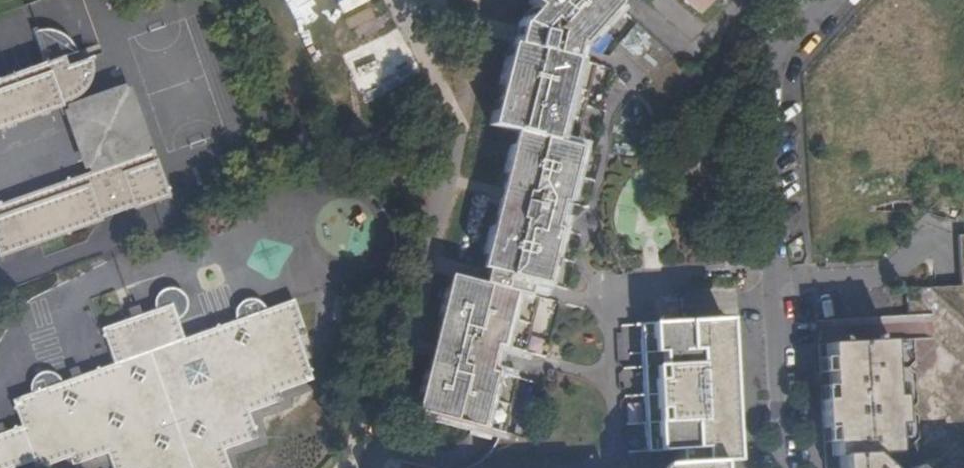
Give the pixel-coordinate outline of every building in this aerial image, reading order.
[(529,2),(535,7),(519,23),(514,45),(511,44),(490,125),(515,132),(482,268),(488,270),(485,284),(450,276),(416,411),(465,423),(498,431),(500,432),(525,437),(538,384),(490,371),(496,345),(545,358),(552,329),(559,303),(540,298),(557,230),(553,228),(560,201),(564,202),(598,67),(570,59),(573,45),(578,46),(616,5),(611,0),(530,0),(529,2)] [(699,11),(709,0),(686,0),(699,11)] [(637,24),(619,43),(653,75),(670,57),(637,24)] [(60,107),(59,104),(69,101),(76,96),(85,85),(90,71),(88,59),(66,66),(62,57),(77,51),(68,38),(58,32),(45,29),(32,31),(43,63),(2,78),(0,78),(0,129),(60,107)] [(129,83),(60,107),(83,175),(153,150),(129,83)] [(39,243),(95,223),(100,221),(100,218),(133,207),(134,209),(169,196),(153,150),(83,175),(0,204),(0,257),(39,243)] [(623,194),(617,230),(635,232),(640,197),(623,194)] [(33,461),(36,467),(39,467),(70,457),(74,466),(107,454),(112,467),(229,467),(223,450),(257,438),(248,413),(281,401),(279,392),(312,380),(297,338),(305,335),(293,301),(266,309),(264,305),(254,300),(249,300),(240,305),(236,311),(236,320),(183,338),(176,321),(182,317),(186,313),(187,305),(185,296),(177,289),(172,289),(166,290),(158,296),(155,302),(156,310),(142,316),(138,305),(128,309),(130,320),(102,329),(113,364),(81,375),(78,367),(68,370),(70,378),(61,382),(58,378),(54,374),(49,372),(43,373),(35,376),(30,383),(30,393),(13,400),(22,425),(4,432),(1,423),(0,423),(0,467),(13,467),(33,461)] [(718,462),(730,461),(734,460),(726,322),(652,325),(653,353),(660,353),(661,367),(654,367),(658,451),(677,450),(679,465),(663,466),(662,467),(718,467),(718,462)] [(819,387),(821,443),(833,443),(833,457),(840,457),(840,467),(885,467),(875,459),(871,454),(896,453),(896,439),(904,438),(902,382),(893,383),(890,341),(828,344),(828,358),(821,359),(822,373),(829,373),(830,386),(819,387)]
